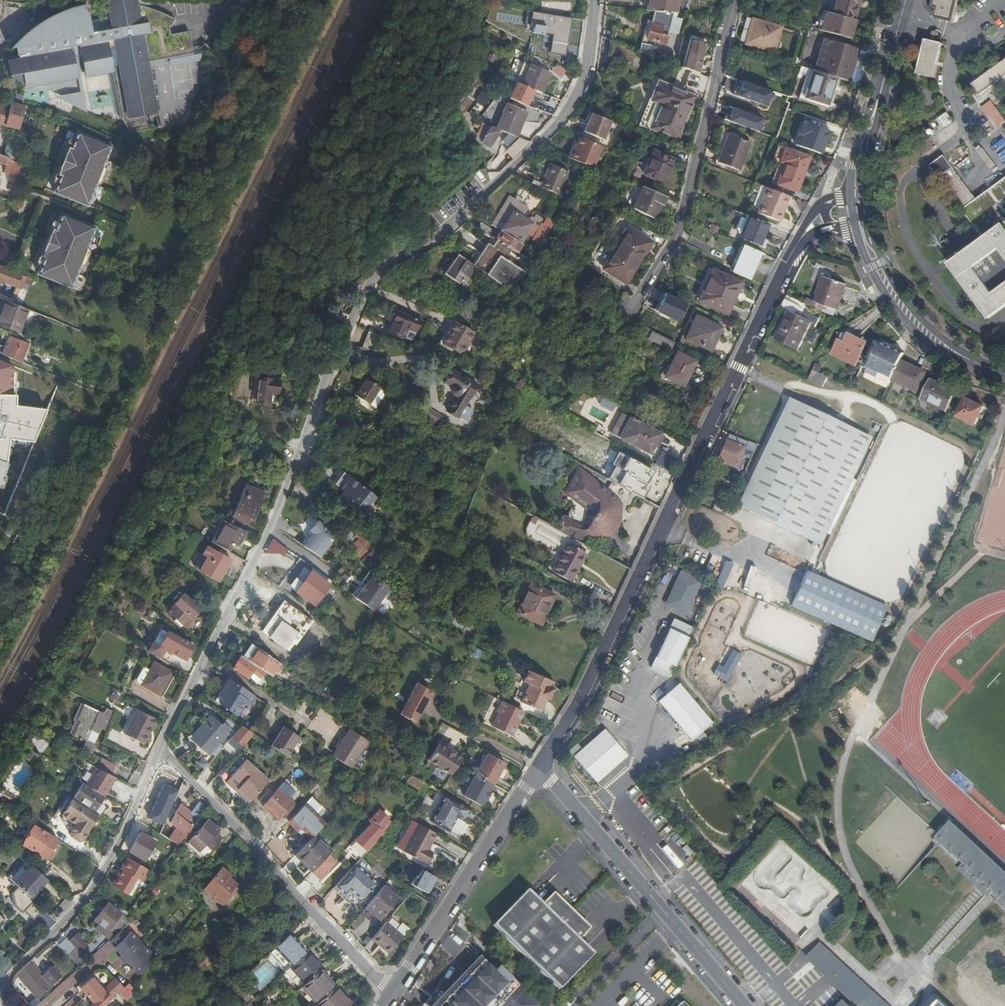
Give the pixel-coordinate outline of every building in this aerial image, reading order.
[(192,54),(189,32),(171,34),(170,28),(173,28),(176,19),(139,5),(138,0),(107,0),(110,18),(112,30),(93,33),(91,22),(88,4),(72,9),(57,14),(44,22),(31,31),(20,41),(14,46),(10,51),(18,49),(21,60),(8,63),(10,74),(23,81),(23,89),(78,78),(74,58),(78,57),(83,56),(87,76),(118,70),(127,120),(157,115),(149,63),(192,54)] [(654,11),(667,12),(688,13),(690,0),(648,0),(647,10),(654,11)] [(863,0),(862,0),(836,0),(832,13),(857,20),(858,20),(863,0)] [(953,22),(958,0),(936,0),(934,7),(938,8),(937,15),(937,17),(939,18),(939,19),(941,20),(941,18),(953,22)] [(554,34),(553,42),(568,44),(572,18),(528,11),(526,25),(534,26),(534,31),(545,33),(554,34)] [(682,19),(667,15),(667,12),(654,11),(652,21),(647,39),(666,44),(671,23),(680,26),(682,19)] [(857,20),(832,13),(824,11),(819,30),(852,39),(857,20)] [(969,28),(973,32),(986,18),(982,14),(969,28)] [(110,18),(91,22),(93,33),(112,30),(110,18)] [(783,26),(751,18),(744,45),(775,54),(783,26)] [(647,39),(652,21),(647,20),(642,41),(646,42),(647,39)] [(616,28),(612,40),(626,45),(630,34),(616,28)] [(918,74),(935,78),(943,44),(936,42),(939,31),(938,31),(938,30),(937,29),(936,30),(935,30),(933,31),(930,40),(926,39),(918,74)] [(698,35),(696,40),(711,46),(713,41),(698,35)] [(696,40),(685,68),(700,74),(711,46),(696,40)] [(551,52),(566,55),(568,44),(553,42),(551,52)] [(845,80),(850,81),(858,50),(837,43),(828,74),(840,78),(845,80)] [(858,50),(850,81),(859,84),(868,53),(858,50)] [(89,114),(78,57),(74,58),(78,78),(80,93),(56,98),(89,114)] [(974,85),(978,91),(973,95),(980,105),(992,96),(991,94),(989,91),(1004,79),(1004,62),(974,85)] [(555,63),(551,71),(562,77),(566,69),(555,63)] [(530,70),(549,77),(552,72),(532,65),(530,70)] [(803,87),(807,89),(813,70),(808,68),(803,87)] [(543,93),(549,77),(530,70),(524,84),(525,85),(531,88),(543,93)] [(813,70),(807,89),(805,98),(829,105),(833,91),(837,91),(840,78),(828,74),(813,70)] [(989,91),(991,94),(1004,83),(1004,79),(989,91)] [(512,98),(524,103),(531,88),(525,85),(524,85),(520,83),(512,98)] [(662,83),(655,101),(650,115),(646,124),(680,138),(685,128),(691,113),(692,109),(687,106),(691,95),(662,83)] [(804,101),(805,98),(807,89),(803,87),(799,100),(804,101)] [(481,91),(477,98),(483,102),(487,94),(481,91)] [(805,98),(804,101),(831,110),(837,91),(833,91),(829,105),(805,98)] [(992,101),(982,108),(997,129),(1004,124),(1004,119),(992,101)] [(539,102),(537,108),(548,112),(550,107),(539,102)] [(5,125),(16,127),(19,116),(15,115),(17,104),(10,103),(9,108),(5,125)] [(509,104),(499,129),(502,131),(519,137),(529,112),(509,104)] [(0,106),(0,123),(5,125),(9,108),(4,107),(0,106)] [(477,119),(479,121),(486,112),(483,110),(477,119)] [(953,122),(947,113),(940,119),(946,127),(953,122)] [(620,124),(603,118),(596,137),(616,145),(623,125),(620,124)] [(946,127),(940,119),(937,121),(941,126),(939,128),(941,131),(946,127)] [(479,121),(476,125),(483,130),(480,135),(485,141),(484,143),(493,148),(502,131),(499,129),(479,121)] [(941,142),(946,136),(941,131),(935,138),(941,142)] [(88,205),(111,145),(77,132),(71,148),(68,147),(65,155),(68,157),(64,168),(60,167),(57,175),(61,176),(54,192),(88,205)] [(729,134),(728,138),(749,146),(751,142),(729,134)] [(571,149),(568,157),(587,165),(587,163),(593,165),(601,146),(593,143),(579,137),(573,150),(571,149)] [(749,146),(728,138),(719,163),(740,171),(749,146)] [(932,139),(918,149),(923,156),(938,146),(932,139)] [(978,163),(984,161),(975,144),(970,146),(978,163)] [(782,158),(807,166),(810,158),(785,149),(782,158)] [(655,152),(653,155),(651,159),(645,174),(665,182),(673,163),(675,160),(655,152)] [(18,169),(20,163),(7,158),(5,156),(2,155),(0,154),(0,162),(6,164),(18,169)] [(940,179),(984,239),(950,265),(989,319),(1004,307),(1004,227),(1004,225),(1004,224),(1004,183),(977,200),(954,169),(954,168),(945,155),(930,166),(939,179),(940,179)] [(645,174),(651,159),(650,158),(643,173),(645,174)] [(807,166),(782,158),(781,162),(785,163),(778,184),(798,191),(807,166)] [(18,169),(6,164),(3,171),(15,175),(18,169)] [(544,180),(541,187),(560,195),(570,172),(552,164),(544,180)] [(670,198),(646,188),(641,199),(635,210),(657,220),(662,208),(663,205),(666,206),(670,198)] [(790,197),(765,188),(755,214),(780,223),(790,197)] [(511,198),(512,197),(510,196),(509,198),(493,225),(503,231),(504,230),(500,227),(500,225),(502,224),(503,225),(505,222),(499,219),(511,198)] [(512,197),(511,198),(499,219),(505,222),(503,225),(502,224),(500,225),(500,227),(504,230),(523,242),(534,224),(521,217),(527,207),(528,206),(512,197)] [(96,228),(62,214),(56,230),(52,229),(49,237),(52,238),(48,250),(45,249),(42,257),(45,258),(39,274),(73,287),(96,228)] [(761,244),(769,224),(749,216),(747,219),(741,217),(737,228),(739,233),(742,234),(741,237),(761,244)] [(535,240),(544,245),(549,236),(549,235),(554,226),(555,224),(556,222),(550,218),(546,225),(544,224),(535,240)] [(519,252),(524,244),(510,236),(503,231),(501,234),(485,224),(481,231),(492,237),(492,236),(493,236),(497,239),(519,252)] [(629,234),(624,241),(609,263),(608,265),(613,268),(610,273),(626,285),(631,277),(648,254),(655,244),(638,232),(634,237),(629,234)] [(485,247),(528,273),(531,267),(534,262),(519,252),(519,253),(497,240),(492,247),(488,243),(485,247)] [(732,266),(735,268),(745,245),(741,244),(732,266)] [(745,245),(735,268),(733,272),(750,279),(761,252),(745,245)] [(519,280),(528,273),(485,247),(472,264),(475,267),(507,289),(519,280)] [(472,264),(459,255),(445,274),(459,284),(462,280),(469,285),(474,277),(470,274),(475,267),(472,264)] [(24,275),(19,273),(14,272),(0,267),(0,266),(0,279),(19,287),(24,275)] [(567,273),(561,268),(558,272),(564,277),(567,273)] [(728,315),(743,284),(716,271),(701,302),(728,315)] [(816,302),(838,310),(847,285),(831,279),(832,277),(823,273),(815,295),(818,296),(816,302)] [(466,289),(469,285),(462,280),(459,284),(466,289)] [(675,299),(666,294),(663,301),(672,306),(675,299)] [(800,307),(786,300),(782,307),(788,311),(775,340),(797,350),(811,322),(817,325),(820,318),(808,312),(805,319),(796,314),(800,307)] [(2,312),(26,321),(30,310),(7,301),(2,312)] [(466,303),(457,316),(468,321),(474,317),(476,315),(479,313),(466,303)] [(411,340),(420,319),(396,310),(387,332),(401,338),(402,336),(411,340)] [(0,316),(0,324),(21,332),(26,321),(2,312),(0,316)] [(722,328),(697,316),(686,339),(712,351),(722,328)] [(445,343),(463,354),(475,334),(457,323),(445,343)] [(833,354),(856,366),(868,340),(845,329),(833,354)] [(674,343),(651,331),(648,339),(671,350),(674,343)] [(387,338),(371,332),(365,348),(380,354),(387,338)] [(5,354),(16,358),(23,341),(11,336),(5,354)] [(869,368),(893,379),(901,361),(904,354),(881,343),(869,368)] [(681,381),(685,384),(696,362),(678,353),(665,378),(678,384),(679,384),(681,381)] [(10,395),(12,366),(0,361),(0,395),(10,395)] [(893,379),(892,380),(917,392),(923,379),(919,378),(922,371),(901,361),(893,379)] [(823,388),(828,377),(813,370),(808,381),(823,388)] [(466,411),(466,410),(479,385),(454,371),(447,383),(454,388),(453,389),(453,390),(454,394),(455,395),(457,396),(448,411),(461,418),(464,414),(465,414),(466,413),(467,412),(466,411)] [(932,377),(920,402),(921,402),(923,398),(948,409),(946,413),(946,414),(958,389),(957,389),(956,391),(931,380),(933,377),(932,377)] [(369,379),(358,397),(370,405),(373,400),(380,404),(387,393),(381,389),(382,387),(369,379)] [(261,380),(259,391),(272,396),(272,394),(280,395),(281,382),(261,380)] [(522,380),(515,389),(520,393),(527,384),(522,380)] [(515,399),(516,398),(520,393),(515,389),(510,396),(515,399)] [(272,396),(259,391),(258,403),(271,404),(272,396)] [(10,395),(0,395),(0,479),(7,464),(5,463),(8,439),(32,442),(45,410),(14,406),(15,395),(10,395)] [(612,411),(616,403),(602,397),(599,405),(612,411)] [(788,398),(737,506),(821,546),(872,438),(788,398)] [(959,416),(976,424),(985,407),(967,399),(959,416)] [(370,405),(377,409),(380,404),(373,400),(370,405)] [(633,419),(622,439),(651,454),(661,434),(633,419)] [(718,461),(736,469),(745,449),(754,453),(757,446),(729,434),(718,461)] [(562,448),(569,451),(571,447),(565,443),(562,448)] [(582,452),(571,447),(569,451),(579,457),(582,452)] [(583,489),(589,478),(589,477),(580,470),(567,493),(595,517),(600,509),(598,502),(583,489)] [(634,488),(654,499),(657,495),(661,497),(668,482),(646,470),(639,484),(637,483),(634,488)] [(377,497),(352,478),(348,483),(343,479),(337,485),(346,492),(345,493),(366,511),(377,497)] [(620,515),(620,509),(623,505),(589,478),(583,489),(598,502),(600,509),(595,517),(589,529),(571,524),(572,522),(572,520),(571,518),(569,517),(568,516),(566,515),(564,516),(563,517),(562,517),(561,518),(560,520),(560,523),(561,525),(563,527),(588,536),(591,537),(595,537),(597,537),(603,536),(607,535),(611,532),(615,528),(617,525),(619,522),(620,518),(620,515)] [(246,503),(252,489),(248,487),(242,502),(246,503)] [(634,488),(632,492),(652,503),(654,499),(634,488)] [(246,503),(242,502),(235,517),(253,525),(266,495),(252,489),(246,503)] [(366,511),(345,493),(341,497),(362,515),(366,511)] [(316,530),(323,523),(312,513),(305,521),(306,521),(316,530)] [(532,516),(523,535),(548,547),(558,528),(532,516)] [(229,523),(218,546),(232,553),(235,546),(241,549),(248,533),(229,523)] [(357,543),(364,536),(366,534),(363,531),(354,540),(357,543)] [(375,548),(364,536),(357,543),(351,549),(363,561),(375,548)] [(283,558),(288,547),(271,539),(266,550),(283,558)] [(556,573),(574,581),(588,553),(571,545),(556,573)] [(207,557),(200,571),(219,581),(231,560),(207,547),(202,555),(207,557)] [(207,557),(202,555),(195,569),(200,571),(207,557)] [(710,557),(705,569),(711,572),(716,559),(710,557)] [(721,589),(733,563),(726,560),(714,585),(721,589)] [(303,568),(289,586),(294,590),(307,571),(303,568)] [(312,573),(329,587),(332,582),(315,570),(312,573)] [(380,580),(371,572),(362,583),(366,586),(356,599),(374,611),(391,590),(380,580)] [(871,643),(887,608),(886,608),(829,582),(807,572),(791,607),(837,628),(871,643)] [(312,573),(308,578),(326,591),(329,587),(312,573)] [(573,583),(574,581),(556,573),(573,583)] [(681,573),(666,604),(684,613),(699,581),(681,573)] [(315,605),(326,591),(308,578),(297,592),(315,605)] [(534,585),(520,613),(544,625),(558,597),(534,585)] [(169,612),(177,619),(184,624),(187,627),(201,610),(184,595),(169,612)] [(276,630),(293,641),(309,618),(290,605),(279,620),(282,622),(276,630)] [(670,617),(652,667),(673,675),(691,625),(670,617)] [(293,641),(276,630),(270,638),(287,650),(293,641)] [(171,635),(164,648),(187,660),(194,646),(171,635)] [(252,645),(243,658),(248,661),(257,649),(252,645)] [(713,674),(728,681),(741,653),(727,646),(713,674)] [(280,666),(281,665),(257,649),(248,661),(264,671),(273,677),(280,666)] [(260,678),(264,671),(248,661),(243,658),(241,657),(233,670),(247,679),(251,673),(260,678)] [(145,686),(163,696),(176,674),(157,664),(145,686)] [(554,688),(551,687),(544,684),(546,678),(528,671),(524,681),(529,684),(521,703),(541,711),(546,698),(549,699),(554,688)] [(554,681),(546,678),(544,684),(551,687),(554,681)] [(230,681),(226,687),(220,696),(224,699),(220,705),(237,716),(247,700),(251,703),(255,697),(230,681)] [(678,682),(657,701),(692,740),(713,721),(678,682)] [(433,692),(418,684),(401,715),(416,723),(433,692)] [(120,696),(113,690),(108,697),(115,702),(120,696)] [(291,709),(295,713),(305,698),(300,695),(291,709)] [(525,711),(503,701),(497,711),(499,712),(492,726),(513,736),(518,726),(516,725),(518,721),(520,722),(525,711)] [(78,720),(85,705),(82,704),(75,718),(78,720)] [(85,705),(78,720),(81,721),(73,735),(85,741),(81,748),(90,752),(102,727),(108,730),(113,718),(115,713),(107,709),(105,713),(104,712),(103,714),(85,705)] [(149,733),(157,719),(139,709),(125,733),(145,744),(151,734),(149,733)] [(229,737),(231,739),(233,737),(242,726),(229,718),(225,723),(224,723),(222,725),(211,716),(192,738),(211,754),(222,742),(223,743),(229,737)] [(81,721),(78,720),(71,734),(73,735),(81,721)] [(228,743),(239,752),(244,746),(254,734),(251,732),(242,726),(233,737),(231,739),(228,743)] [(271,745),(288,756),(300,736),(282,726),(271,745)] [(359,770),(373,741),(346,729),(332,758),(359,770)] [(605,730),(574,756),(597,783),(628,757),(605,730)] [(30,746),(43,753),(50,742),(37,734),(30,746)] [(222,749),(233,759),(234,758),(239,752),(228,743),(222,749)] [(460,761),(463,758),(455,754),(456,752),(448,747),(447,748),(440,744),(429,761),(451,775),(459,764),(460,761)] [(475,773),(493,783),(501,768),(503,764),(508,755),(490,746),(475,773)] [(300,764),(289,757),(286,761),(297,768),(300,764)] [(98,769),(109,775),(113,766),(100,759),(96,768),(98,769)] [(222,787),(226,790),(233,796),(235,794),(239,796),(238,797),(248,806),(266,785),(245,767),(242,764),(222,787)] [(105,798),(117,779),(109,775),(98,769),(87,786),(105,798)] [(475,773),(463,795),(481,805),(485,798),(486,799),(490,790),(489,790),(493,783),(475,773)] [(87,786),(84,784),(75,797),(96,811),(106,798),(105,798),(87,786)] [(179,790),(164,784),(149,818),(164,824),(179,790)] [(270,790),(258,803),(261,805),(273,792),(270,790)] [(278,790),(263,807),(278,820),(288,808),(292,812),(297,807),(278,790)] [(471,808),(445,794),(430,821),(448,830),(456,816),(465,820),(471,808)] [(83,841),(99,816),(73,800),(63,816),(76,825),(71,833),(72,837),(80,842),(83,841)] [(168,839),(179,846),(207,808),(200,801),(192,811),(181,803),(171,823),(176,828),(168,839)] [(317,835),(326,825),(320,819),(321,818),(306,804),(297,815),(286,826),(295,835),(298,832),(302,836),(309,843),(317,835)] [(377,808),(370,819),(376,824),(384,812),(377,808)] [(209,821),(189,842),(203,855),(205,853),(208,855),(222,839),(217,834),(220,831),(209,821)] [(359,843),(367,851),(373,845),(388,828),(385,825),(380,830),(372,823),(366,830),(369,833),(359,843)] [(431,852),(429,851),(427,850),(431,843),(432,844),(437,834),(419,824),(403,853),(422,863),(423,861),(426,863),(431,852)] [(41,830),(35,826),(24,845),(44,857),(52,844),(56,843),(58,840),(51,836),(41,830)] [(156,842),(141,833),(130,852),(145,860),(156,842)] [(295,858),(303,866),(308,871),(311,868),(314,871),(331,853),(323,845),(322,844),(324,842),(317,835),(309,843),(295,858)] [(203,855),(189,842),(187,844),(201,858),(203,855)] [(115,875),(118,876),(119,876),(123,871),(121,870),(128,858),(126,857),(115,875)] [(141,881),(148,870),(128,858),(121,870),(123,871),(119,876),(118,876),(113,885),(126,893),(135,878),(141,881)] [(994,890),(964,862),(960,867),(990,894),(994,890)] [(16,884),(31,899),(36,893),(40,893),(43,890),(43,886),(48,880),(42,875),(32,866),(16,884)] [(374,889),(352,868),(332,891),(341,899),(346,893),(358,905),(374,889)] [(233,889),(226,882),(228,879),(220,872),(201,894),(210,901),(219,909),(228,899),(226,897),(233,889)] [(426,888),(440,895),(445,884),(432,877),(426,888)] [(41,908),(31,899),(16,884),(15,883),(8,890),(14,902),(22,908),(23,907),(33,916),(41,908)] [(395,902),(381,890),(363,911),(377,924),(395,902)] [(493,926),(559,991),(594,955),(579,941),(590,929),(554,893),(542,905),(527,890),(493,926)] [(332,891),(329,893),(338,902),(341,899),(332,891)] [(108,903),(95,920),(108,931),(109,929),(111,931),(114,928),(118,931),(127,919),(108,903)] [(395,932),(403,939),(410,931),(402,924),(395,932)] [(386,925),(372,943),(379,948),(380,947),(390,955),(403,939),(395,932),(386,925)] [(126,928),(109,942),(121,955),(124,953),(130,958),(126,961),(139,975),(156,960),(126,928)] [(290,967),(307,952),(290,934),(270,953),(286,970),(290,967)] [(73,935),(67,940),(78,951),(84,946),(73,935)] [(808,958),(822,971),(823,971),(835,959),(820,945),(808,958)] [(380,947),(379,948),(389,956),(390,955),(380,947)] [(307,952),(290,967),(304,984),(322,968),(316,960),(315,961),(307,952)] [(121,955),(119,957),(124,963),(126,961),(130,958),(124,953),(121,955)] [(433,1005),(539,1005),(499,968),(495,973),(479,958),(433,1005)] [(835,959),(823,971),(828,976),(840,964),(835,959)] [(30,961),(17,974),(37,998),(51,986),(61,977),(52,967),(43,976),(30,961)] [(840,964),(828,976),(849,995),(860,983),(840,964)] [(302,987),(317,1003),(319,1001),(338,984),(323,968),(302,987)] [(123,987),(117,981),(116,980),(107,988),(104,991),(101,988),(92,978),(81,988),(93,1002),(91,1004),(93,1005),(103,1005),(111,999),(110,998),(123,987)] [(423,980),(420,978),(417,983),(416,982),(415,985),(419,988),(420,985),(423,980)] [(319,1001),(324,1005),(347,1005),(355,999),(340,982),(338,984),(319,1001)] [(860,983),(849,995),(860,1005),(871,993),(860,983)] [(130,984),(120,993),(127,1000),(137,992),(130,984)] [(860,1005),(885,1005),(871,993),(860,1005)] [(943,998),(936,1005),(952,1005),(943,998)]
